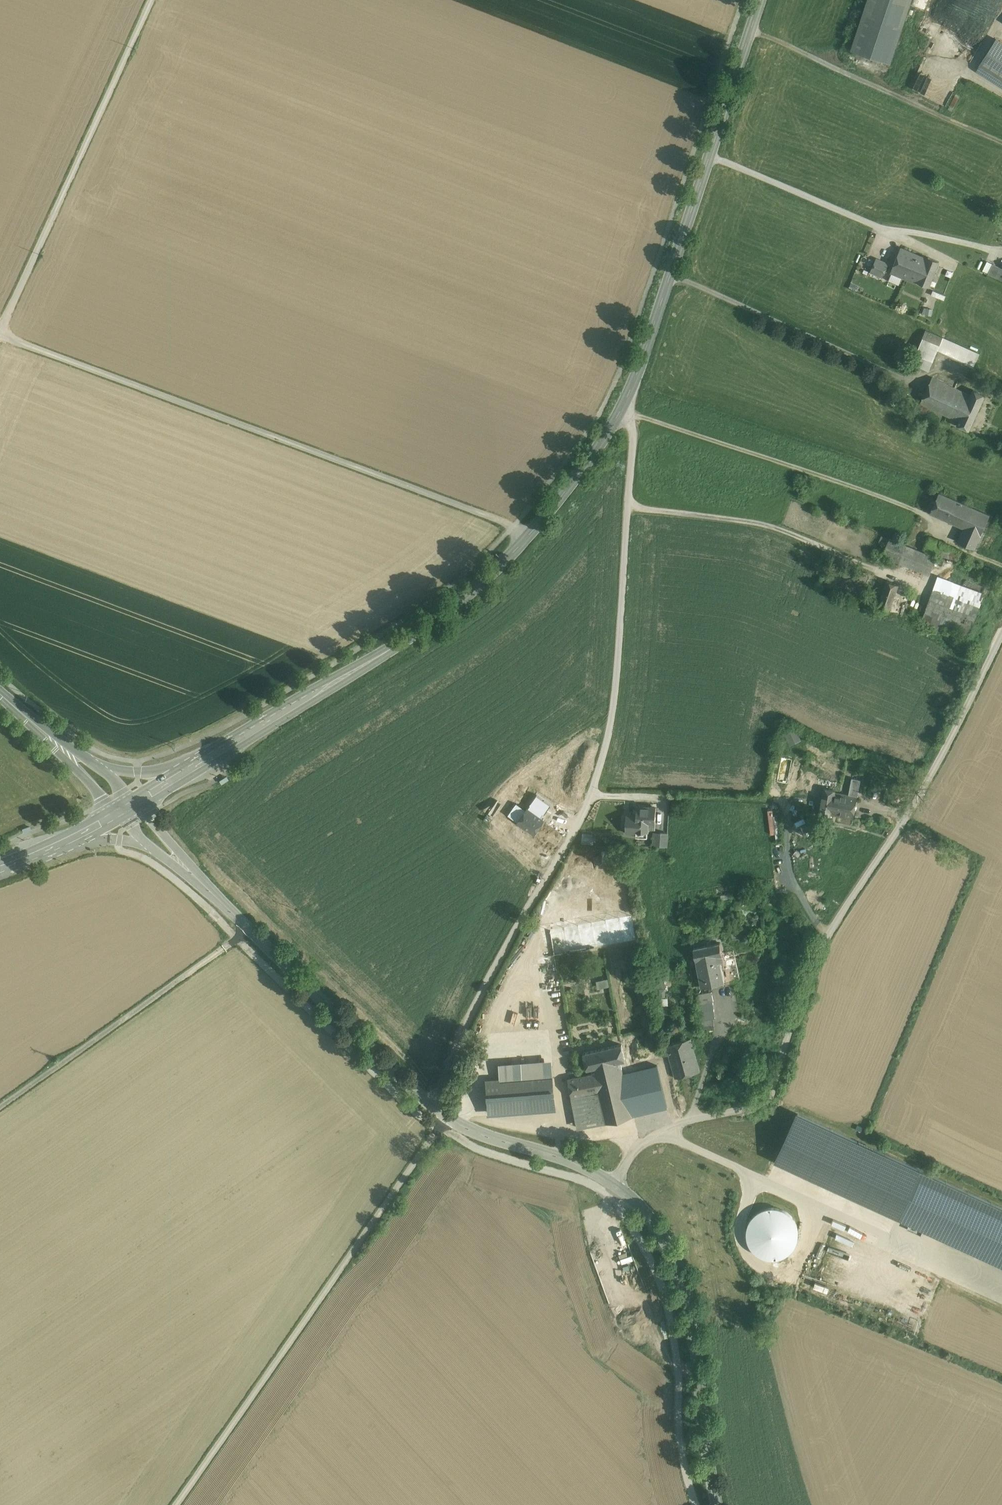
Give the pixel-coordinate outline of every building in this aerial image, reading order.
[(910,0),(867,0),(851,50),(890,63),(910,0)] [(996,39),(979,66),(1001,81),(1001,43),(996,39)] [(979,66),(976,70),(1001,87),(1001,81),(979,66)] [(927,260),(901,249),(892,272),(917,282),(929,287),(939,262),(928,257),(927,260)] [(888,265),(876,259),(871,271),(883,277),(888,265)] [(993,264),(988,274),(1001,281),(1001,268),(993,264)] [(979,352),(926,329),(911,361),(928,369),(938,347),(974,363),(979,352)] [(966,392),(934,377),(923,402),(955,417),(966,392)] [(971,394),(966,392),(955,417),(960,419),(958,422),(970,428),(986,394),(974,388),(971,394)] [(957,499),(939,492),(930,512),(948,520),(957,499)] [(990,514),(957,499),(948,520),(963,527),(957,540),(963,542),(975,547),(990,514)] [(936,557),(889,538),(882,555),(929,574),(936,557)] [(984,593),(938,576),(921,624),(968,641),(984,593)] [(898,584),(887,580),(877,607),(889,611),(898,584)] [(795,729),(785,734),(789,743),(800,738),(795,729)] [(860,780),(853,778),(850,796),(857,797),(860,780)] [(836,789),(824,787),(820,814),(831,816),(831,814),(835,793),(836,789)] [(850,796),(835,793),(831,814),(854,818),(858,797),(857,797),(850,796)] [(517,801),(508,814),(517,820),(526,807),(517,801)] [(543,818),(526,807),(517,820),(534,832),(543,818)] [(656,807),(637,807),(637,815),(629,814),(627,817),(626,830),(628,832),(634,833),(636,831),(648,831),(648,830),(655,830),(655,824),(656,807)] [(517,820),(508,814),(503,822),(512,828),(517,820)] [(593,834),(583,833),(582,843),(581,843),(593,845),(593,844),(594,840),(592,840),(593,834)] [(666,834),(660,833),(659,837),(654,837),(654,846),(666,847),(667,834),(666,834)] [(552,929),(553,945),(580,944),(579,928),(552,929)] [(722,939),(695,945),(698,958),(699,957),(705,983),(725,979),(719,953),(725,951),(722,939)] [(664,972),(654,973),(656,989),(663,989),(665,988),(664,972)] [(595,979),(596,986),(609,985),(608,977),(595,979)] [(711,990),(698,992),(699,1001),(698,1001),(700,1018),(712,1017),(715,1016),(712,999),(713,999),(711,990)] [(712,1017),(700,1018),(702,1029),(713,1028),(712,1017)] [(691,1038),(661,1046),(663,1056),(669,1054),(675,1077),(700,1070),(691,1038)] [(621,1044),(584,1053),(587,1068),(592,1067),(593,1073),(622,1067),(620,1060),(625,1059),(621,1044)] [(552,1060),(497,1063),(498,1079),(553,1076),(552,1060)] [(622,1067),(593,1073),(598,1091),(605,1122),(633,1116),(628,1092),(661,1084),(657,1064),(623,1072),(622,1067)] [(593,1073),(568,1078),(572,1096),(598,1091),(593,1073)] [(553,1076),(498,1079),(498,1080),(501,1111),(554,1107),(555,1107),(553,1076)] [(498,1080),(485,1081),(487,1112),(501,1111),(498,1080)] [(598,1091),(572,1096),(578,1127),(605,1122),(598,1091)] [(918,1169),(798,1114),(776,1161),(897,1216),(918,1169)] [(918,1169),(897,1216),(1001,1264),(1001,1208),(918,1169)] [(781,1209),(771,1208),(761,1210),(753,1216),(748,1225),(747,1235),(749,1245),(755,1253),(764,1258),(774,1259),(784,1256),(792,1250),(797,1242),(798,1232),(796,1222),(789,1214),(781,1209)]
